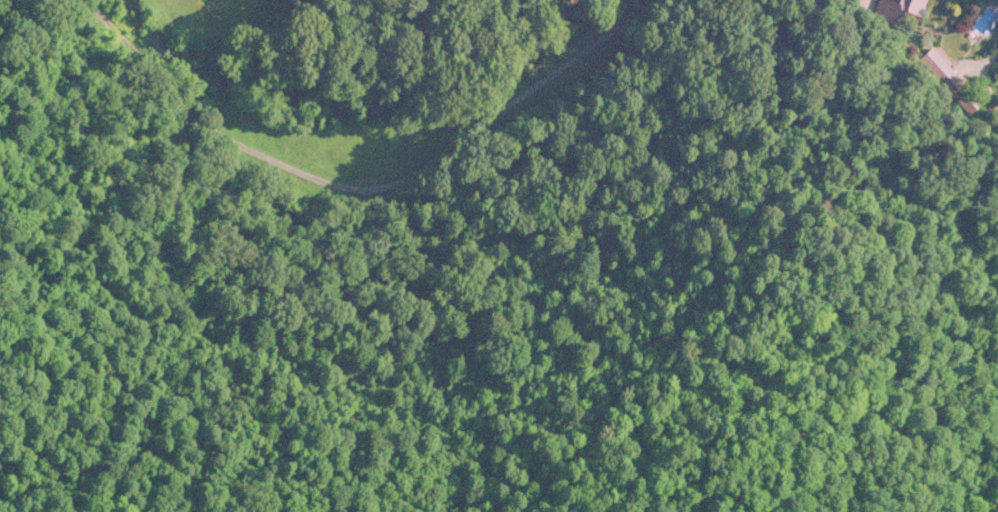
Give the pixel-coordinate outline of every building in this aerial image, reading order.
[(923,0),(877,0),(870,16),(889,23),(895,7),(917,16),(923,0)] [(930,45),(916,59),(946,91),(961,77),(930,45)]
